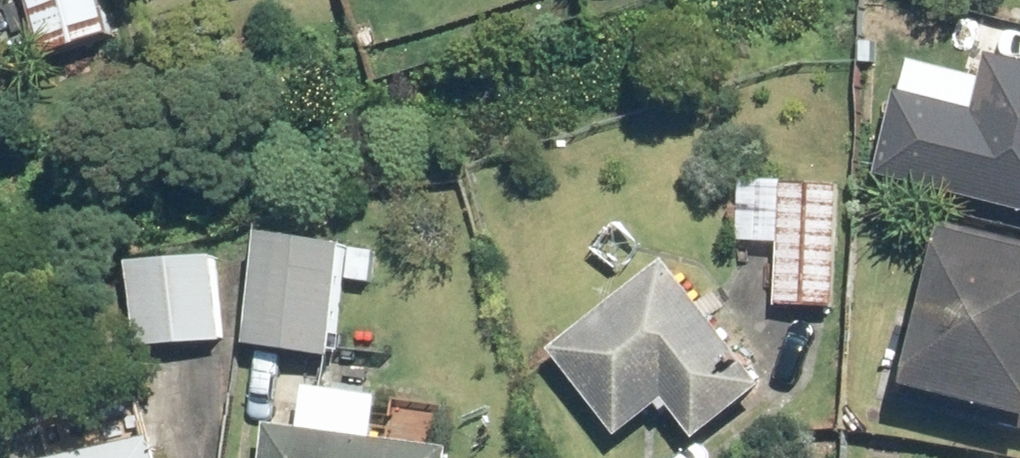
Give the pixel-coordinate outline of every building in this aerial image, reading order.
[(101,0),(30,0),(49,59),(114,39),(101,0)] [(883,172),(1019,209),(1019,68),(987,60),(977,101),(908,82),(883,172)] [(778,304),(831,308),(841,187),(788,183),(778,304)] [(252,349),(329,359),(343,249),(266,238),(252,349)] [(1019,423),(1019,255),(952,241),(917,400),(1019,423)] [(216,337),(208,257),(123,266),(132,345),(216,337)] [(667,261),(601,314),(597,309),(550,345),(620,436),(646,416),(680,456),(768,385),(667,261)] [(275,430),(270,457),(444,457),(445,457),(275,430)] [(152,435),(46,457),(157,457),(152,435)]
